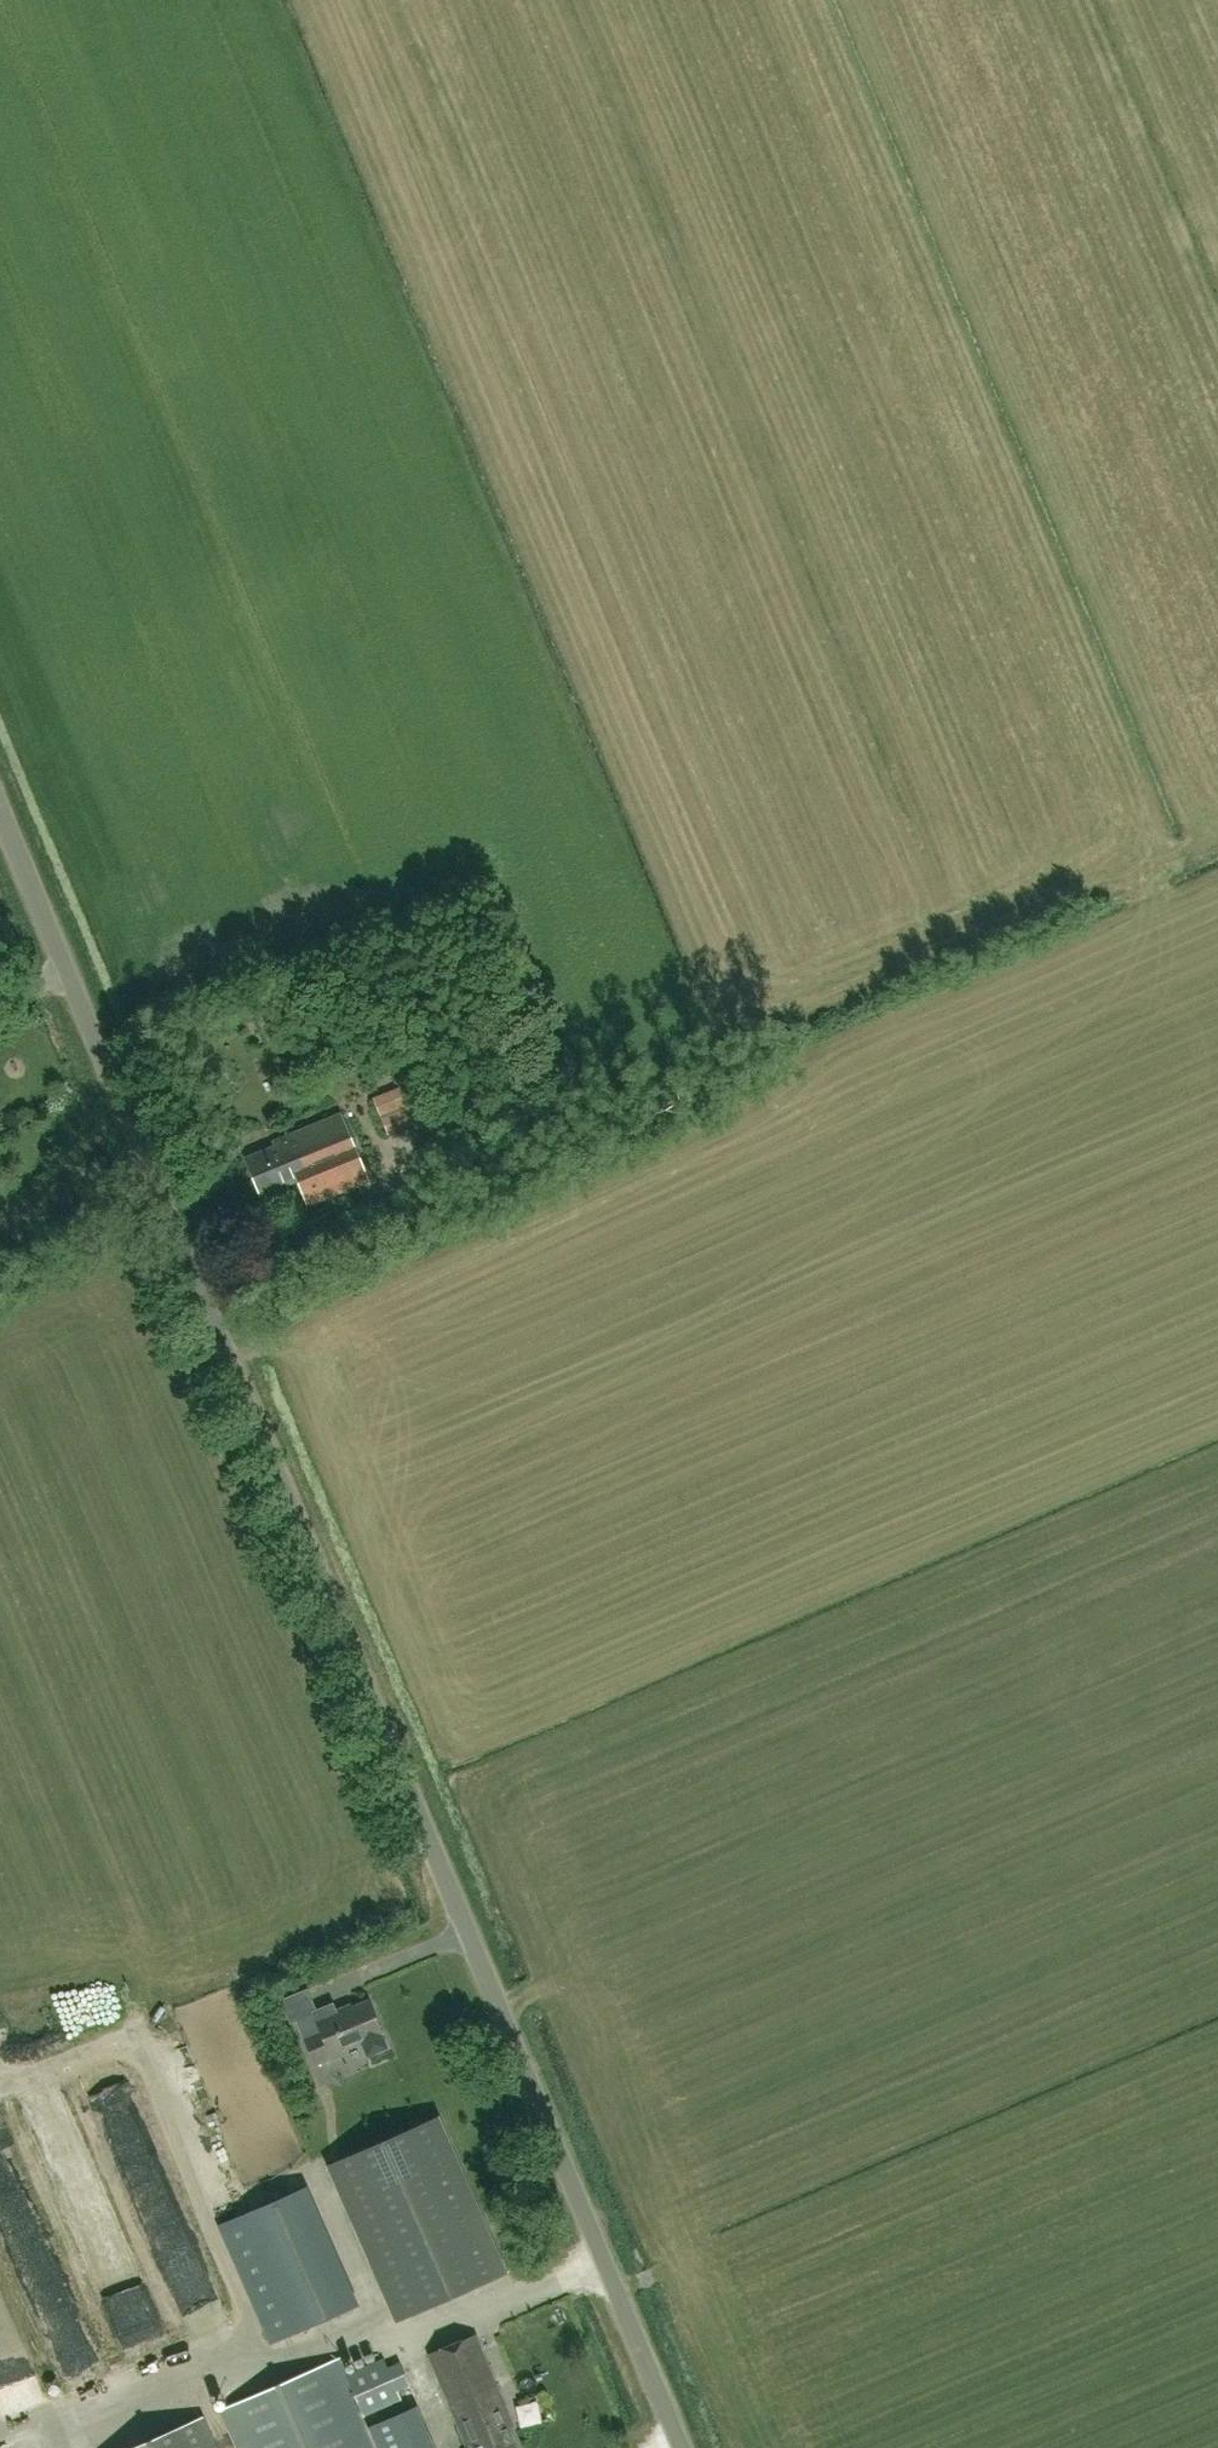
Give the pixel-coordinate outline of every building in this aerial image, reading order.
[(431,1115),(416,1078),(372,1097),(388,1136),(422,1122),(420,1118),(431,1115)] [(273,1141),(274,1145),(244,1158),(260,1195),(296,1181),(306,1206),(369,1180),(341,1112),(273,1141)] [(333,2003),(296,2018),(316,2064),(347,2051),(346,2049),(362,2042),(367,2055),(387,2047),(382,2033),(368,1999),(337,2013),(333,2003)] [(209,2303),(117,2075),(79,2090),(120,2192),(129,2188),(180,2315),(209,2303)] [(396,2320),(506,2271),(438,2116),(327,2165),(396,2320)] [(0,2194),(0,2229),(25,2222),(9,2163),(3,2165),(10,2191),(0,2194)] [(304,2187),(218,2225),(271,2342),(355,2305),(304,2187)] [(90,2263),(94,2277),(129,2266),(107,2197),(90,2203),(107,2257),(90,2263)] [(55,2380),(96,2366),(55,2245),(14,2258),(55,2380)] [(37,2397),(6,2303),(0,2305),(0,2409),(37,2397)] [(476,2334),(429,2353),(465,2444),(470,2443),(472,2447),(517,2447),(508,2426),(512,2424),(476,2334)] [(221,2409),(238,2447),(374,2447),(360,2417),(400,2400),(404,2410),(418,2403),(400,2361),(388,2367),(384,2357),(342,2375),(335,2360),(221,2409)] [(199,2419),(132,2447),(212,2447),(199,2419)]
